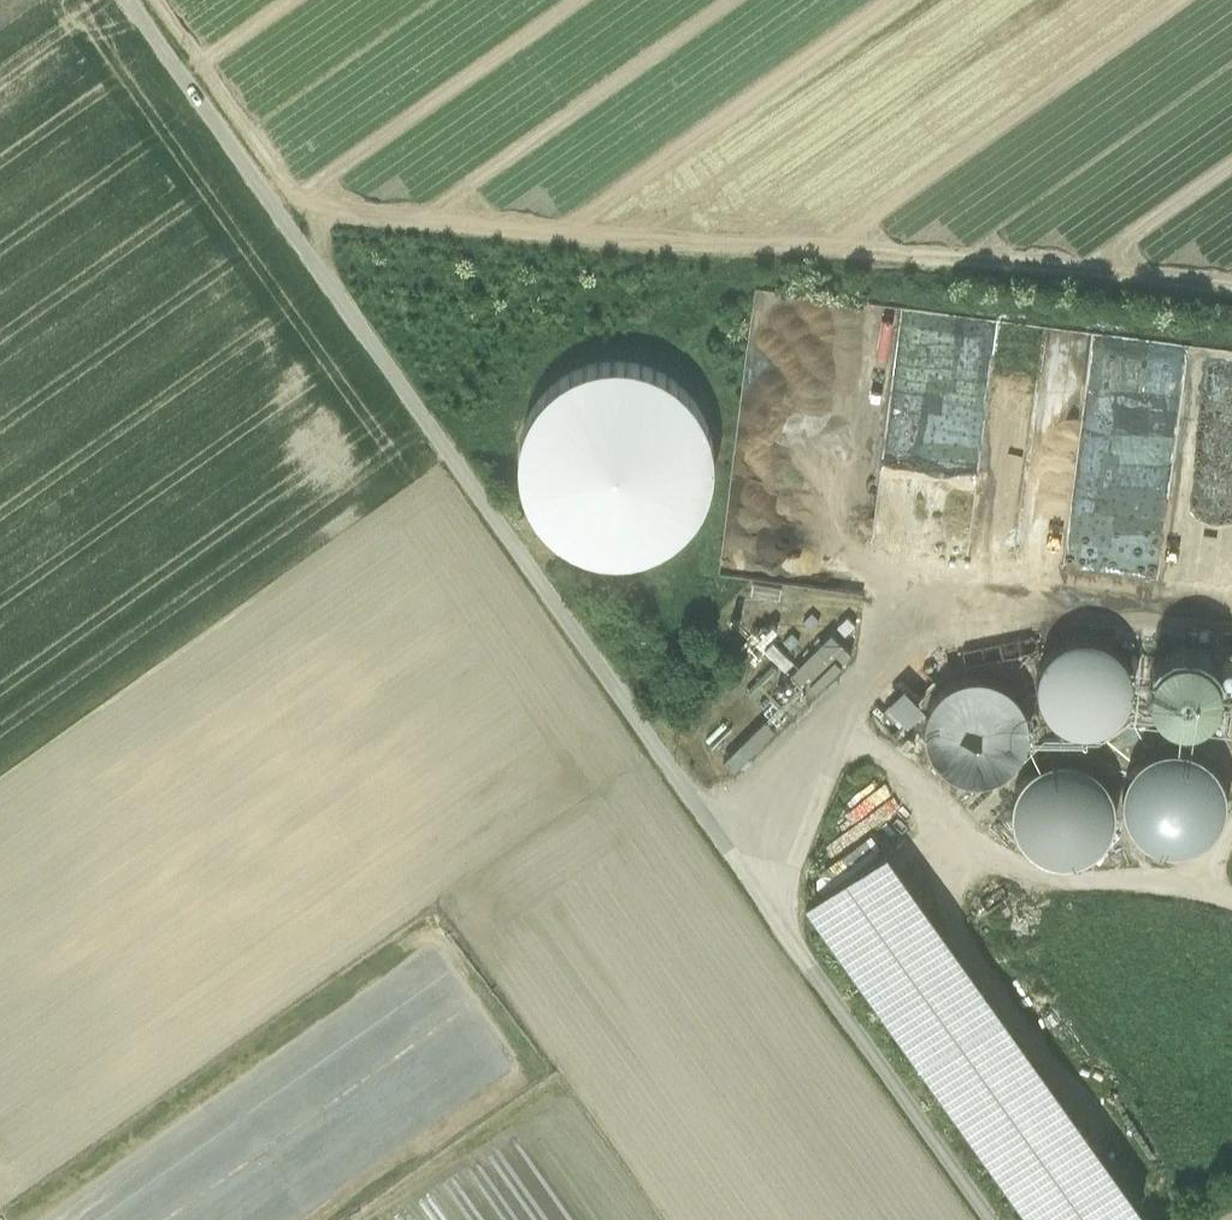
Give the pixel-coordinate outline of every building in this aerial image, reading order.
[(1093,333),(1060,568),(1142,580),(1157,572),(1170,476),(1186,468),(1189,449),(1182,435),(1198,437),(1209,432),(1181,428),(1183,414),(1172,412),(1161,417),(1159,417),(1149,398),(1186,403),(1193,400),(1183,378),(1163,376),(1162,382),(1146,380),(1143,373),(1130,380),(1131,373),(1109,330),(1101,329),(1093,333)] [(554,382),(542,393),(531,407),(524,423),(519,439),(517,456),(518,473),(522,490),(529,506),(538,520),(550,532),(564,542),(579,550),(596,555),(613,557),(630,556),(647,552),(663,545),(677,535),(689,524),(699,510),(707,495),(712,478),(714,461),(713,444),(709,427),(702,412),(693,397),(681,385),(667,375),(652,367),(635,362),(618,360),(601,361),(584,365),(568,372),(554,382)] [(831,631),(790,672),(800,682),(842,641),(831,631)] [(1132,690),(1133,681),(1132,672),(1129,663),(1125,655),(1118,647),(1111,641),(1103,637),(1094,635),(1084,634),(1075,635),(1066,637),(1058,642),(1051,648),(1045,655),(1040,664),(1038,673),(1037,682),(1038,691),(1041,700),(1045,709),(1051,716),(1059,722),(1067,726),(1076,729),(1085,729),(1095,729),(1104,726),(1112,721),(1119,715),(1125,708),(1129,699),(1132,690)] [(842,641),(800,682),(810,693),(852,651),(842,641)] [(1219,694),(1221,681),(1218,667),(1210,656),(1199,648),(1185,645),(1172,648),(1160,656),(1152,668),(1150,681),(1153,695),(1161,706),(1172,714),(1186,717),(1200,714),(1211,706),(1219,694)] [(795,686),(771,666),(757,682),(767,691),(762,696),(776,708),(795,686)] [(1028,732),(1028,720),(1026,708),(1021,697),(1013,687),(1004,680),(993,675),(981,672),(969,673),(957,676),(946,682),(937,690),(930,700),(926,711),(924,723),(925,735),(929,746),(936,757),(944,765),(954,771),(966,775),(978,776),(990,774),(1001,770),(1011,763),(1019,754),(1025,743),(1028,732)] [(893,699),(884,709),(899,724),(909,715),(893,699)] [(765,718),(724,759),(734,769),(775,728),(765,718)] [(1226,805),(1226,793),(1224,781),(1219,770),(1211,760),(1202,753),(1191,748),(1179,745),(1167,746),(1155,749),(1144,755),(1135,763),(1129,773),(1124,784),(1122,796),(1123,808),(1127,819),(1134,830),(1142,838),(1153,844),(1164,848),(1176,849),(1188,847),(1199,843),(1209,836),(1217,827),(1223,816),(1226,805)] [(1115,815),(1116,803),(1113,791),(1108,781),(1100,771),(1091,764),(1080,759),(1068,756),(1056,757),(1044,760),(1034,766),(1025,774),(1018,783),(1013,795),(1012,807),(1013,819),(1016,830),(1023,840),(1031,849),(1042,855),(1053,859),(1065,860),(1077,858),(1088,854),(1098,847),(1106,838),(1112,827),(1115,815)] [(1030,1219),(1117,1219),(1141,1203),(887,847),(805,905),(1030,1219)]
